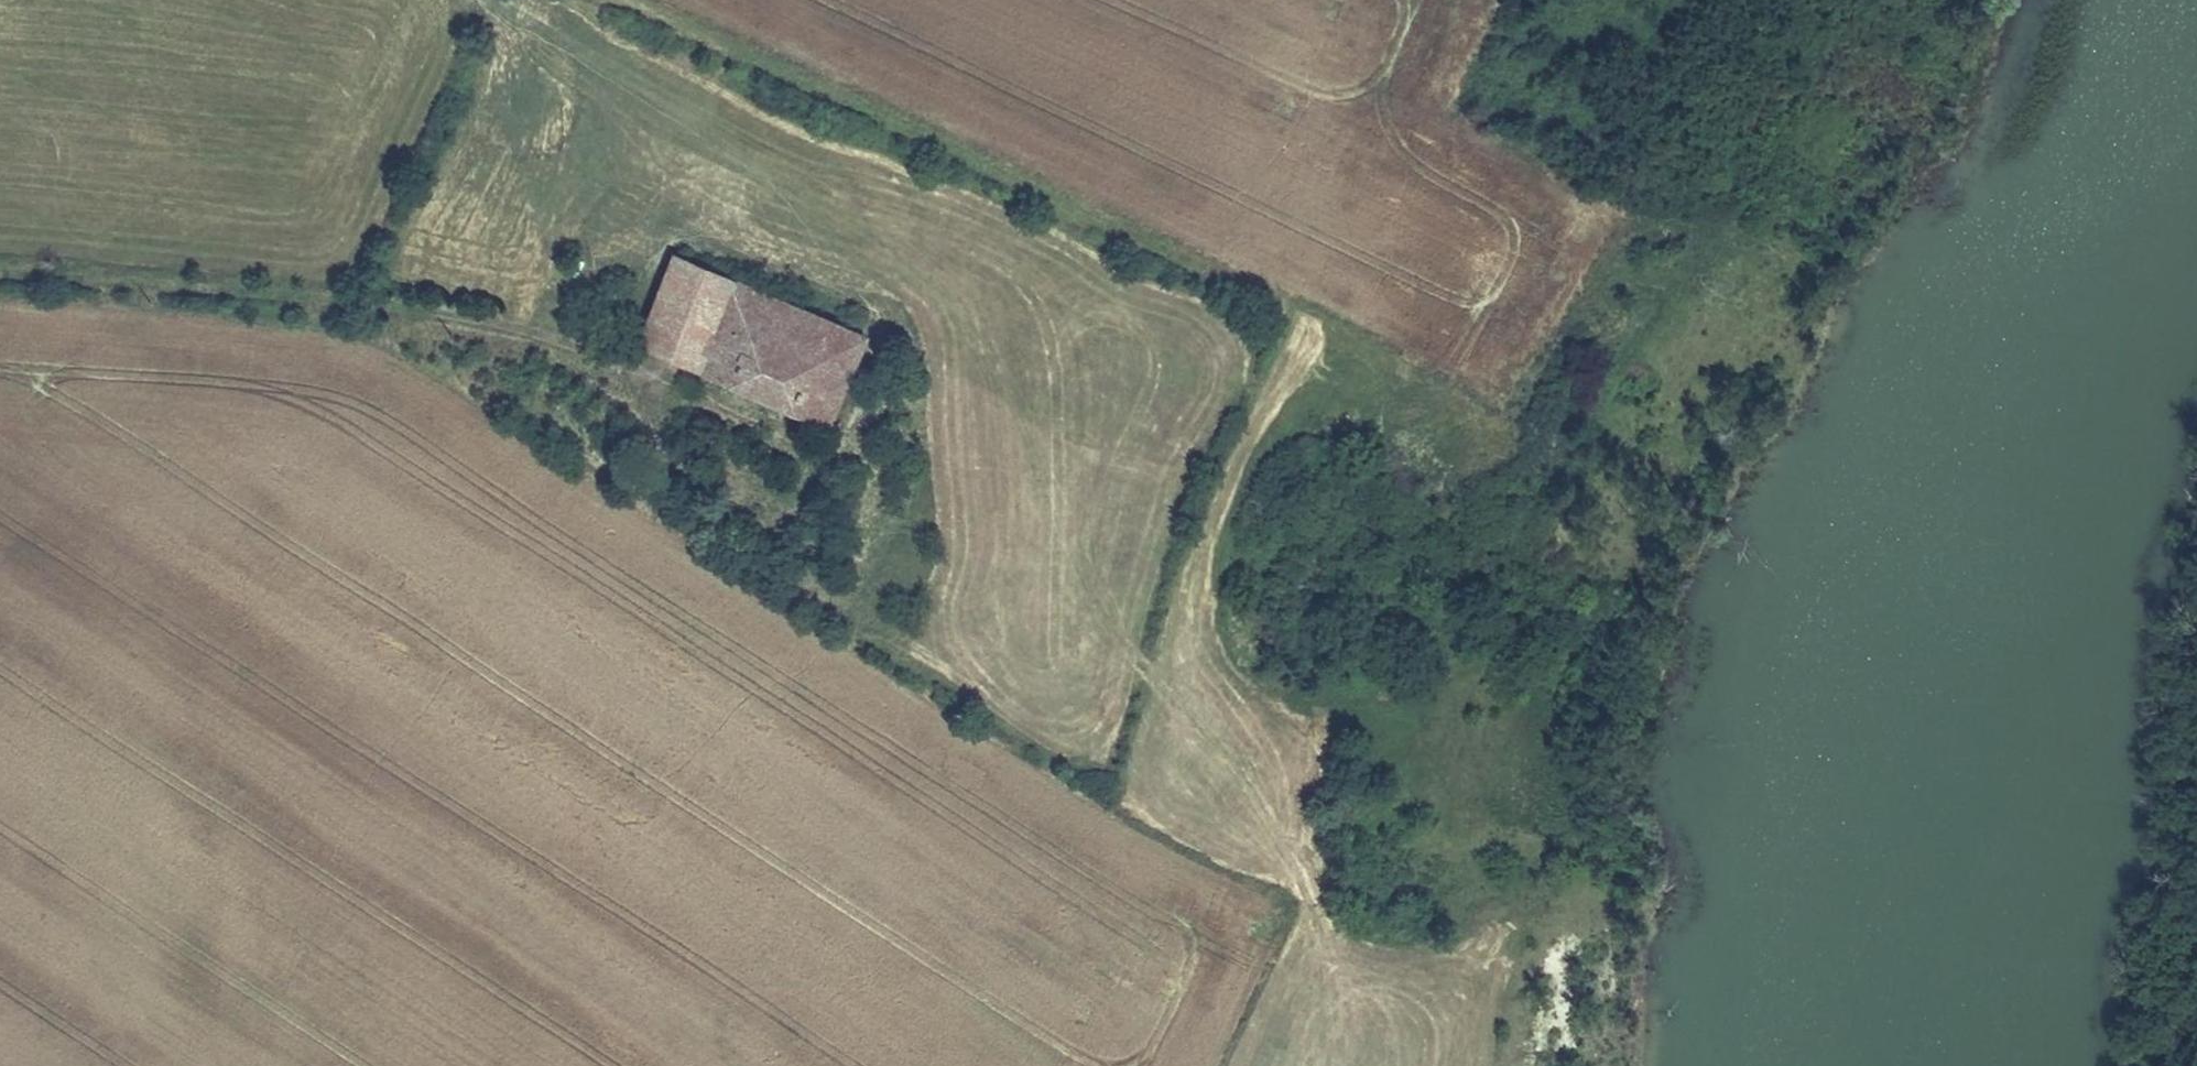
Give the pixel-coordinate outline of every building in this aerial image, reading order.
[(676,259),(663,290),(720,315),(698,371),(795,413),(814,365),(848,377),(865,340),(676,259)] [(720,315),(663,290),(641,346),(698,371),(720,315)] [(826,427),(848,377),(814,365),(795,413),(826,427)]
